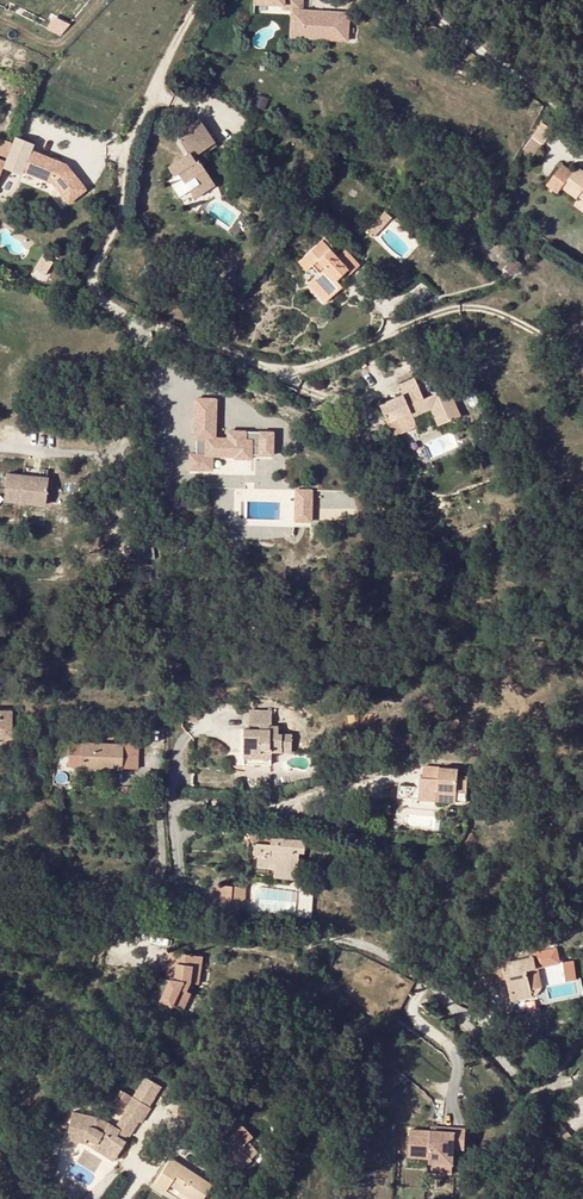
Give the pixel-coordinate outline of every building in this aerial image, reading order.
[(302,0),(254,0),(254,3),(283,5),(282,9),(290,10),(289,38),(349,41),(350,11),(302,8),(302,0)] [(501,89),(505,83),(500,78),(495,85),(501,89)] [(222,146),(208,122),(197,128),(199,133),(188,140),(196,155),(176,167),(182,177),(185,175),(195,193),(197,192),(198,193),(206,188),(207,191),(219,183),(204,158),(222,146)] [(523,147),(535,156),(543,143),(552,129),(542,122),(532,135),(523,147)] [(199,133),(197,128),(185,135),(188,140),(199,133)] [(10,143),(2,165),(21,172),(21,171),(29,150),(31,145),(12,137),(10,143)] [(5,157),(10,143),(0,138),(0,155),(5,157)] [(83,191),(65,164),(29,150),(21,171),(49,182),(64,204),(83,191)] [(577,166),(573,172),(562,163),(546,184),(558,193),(561,188),(576,198),(577,196),(580,193),(582,195),(582,171),(577,166)] [(200,201),(221,188),(219,183),(207,191),(206,188),(198,193),(197,192),(195,193),(200,201)] [(366,231),(373,237),(393,215),(386,209),(366,231)] [(329,297),(341,286),(339,284),(335,280),(341,274),(347,268),(351,272),(359,264),(352,257),(347,251),(339,258),(321,239),(303,256),(310,265),(318,273),(312,278),(329,297)] [(305,270),(310,265),(303,256),(297,261),(305,270)] [(345,279),(341,274),(335,280),(339,284),(345,279)] [(312,278),(306,283),(324,302),(329,297),(312,278)] [(413,377),(398,384),(402,394),(413,389),(418,387),(413,377)] [(418,401),(413,389),(402,394),(378,404),(391,433),(392,436),(416,427),(412,417),(429,409),(436,424),(460,414),(448,388),(418,401)] [(252,460),(253,441),(246,441),(246,433),(228,432),(228,440),(215,440),(217,400),(196,399),(194,438),(206,439),(205,455),(190,454),(190,469),(212,470),(213,456),(236,457),(236,459),(252,460)] [(259,457),(272,458),(273,437),(260,436),(259,457)] [(56,475),(15,468),(10,495),(50,503),(56,475)] [(293,521),(312,521),(312,487),(293,487),(293,521)] [(133,558),(152,558),(152,542),(133,542),(133,558)] [(182,720),(196,720),(197,706),(183,705),(182,720)] [(10,736),(10,710),(0,710),(0,736),(10,736)] [(249,711),(249,722),(259,723),(269,723),(271,723),(271,711),(249,711)] [(74,734),(74,725),(53,724),(53,733),(74,734)] [(243,749),(243,751),(259,751),(259,745),(271,745),(271,751),(278,751),(278,745),(291,745),(291,735),(278,734),(278,727),(268,726),(268,729),(259,729),(243,729),(243,749)] [(137,767),(138,739),(122,738),(122,745),(69,743),(68,764),(137,767)] [(458,769),(439,767),(439,779),(430,778),(428,778),(428,788),(424,787),(423,798),(467,801),(468,776),(458,776),(458,769)] [(439,767),(430,767),(430,778),(439,779),(439,767)] [(299,852),(303,852),(305,840),(271,837),(271,833),(251,831),(250,842),(254,842),(253,853),(257,853),(256,866),(269,867),(269,863),(275,863),(274,869),(297,871),(299,852)] [(273,875),(296,878),(297,871),(274,869),(273,875)] [(216,884),(213,904),(230,906),(231,893),(242,894),(243,887),(216,884)] [(231,893),(230,906),(241,908),(242,894),(231,893)] [(307,945),(306,958),(324,960),(326,948),(307,945)] [(177,964),(201,966),(202,956),(170,952),(169,963),(177,964)] [(527,969),(534,968),(536,967),(534,956),(503,962),(504,963),(483,967),(485,978),(527,969)] [(177,964),(169,963),(166,980),(175,981),(177,964)] [(201,966),(177,964),(175,981),(170,980),(161,1001),(182,1011),(191,993),(186,991),(189,983),(198,984),(201,966)] [(569,982),(576,981),(575,966),(567,967),(569,982)] [(538,987),(534,968),(527,969),(531,988),(538,987)] [(531,988),(527,969),(485,978),(486,983),(507,978),(511,1000),(532,996),(531,988)] [(166,980),(161,978),(152,997),(161,1001),(170,980),(166,980)] [(129,1135),(132,1136),(142,1120),(163,1087),(145,1075),(123,1108),(125,1110),(115,1125),(108,1121),(102,1130),(94,1126),(98,1115),(74,1109),(69,1131),(76,1133),(75,1138),(85,1141),(88,1137),(94,1140),(92,1146),(102,1152),(106,1145),(118,1152),(129,1135)] [(226,1143),(218,1151),(237,1170),(251,1156),(243,1147),(245,1145),(242,1141),(249,1134),(239,1125),(224,1140),(226,1143)] [(431,1161),(454,1162),(456,1131),(412,1128),(410,1155),(431,1156),(431,1161)] [(273,1140),(266,1143),(271,1152),(278,1149),(273,1140)] [(243,1147),(251,1156),(257,1150),(249,1141),(245,1145),(243,1147)] [(102,1152),(113,1160),(118,1152),(106,1145),(102,1152)] [(47,1165),(57,1168),(60,1156),(50,1153),(47,1165)] [(154,1184),(165,1191),(170,1184),(194,1198),(202,1198),(211,1185),(170,1158),(154,1184)] [(253,1185),(248,1193),(253,1196),(258,1188),(253,1185)]
